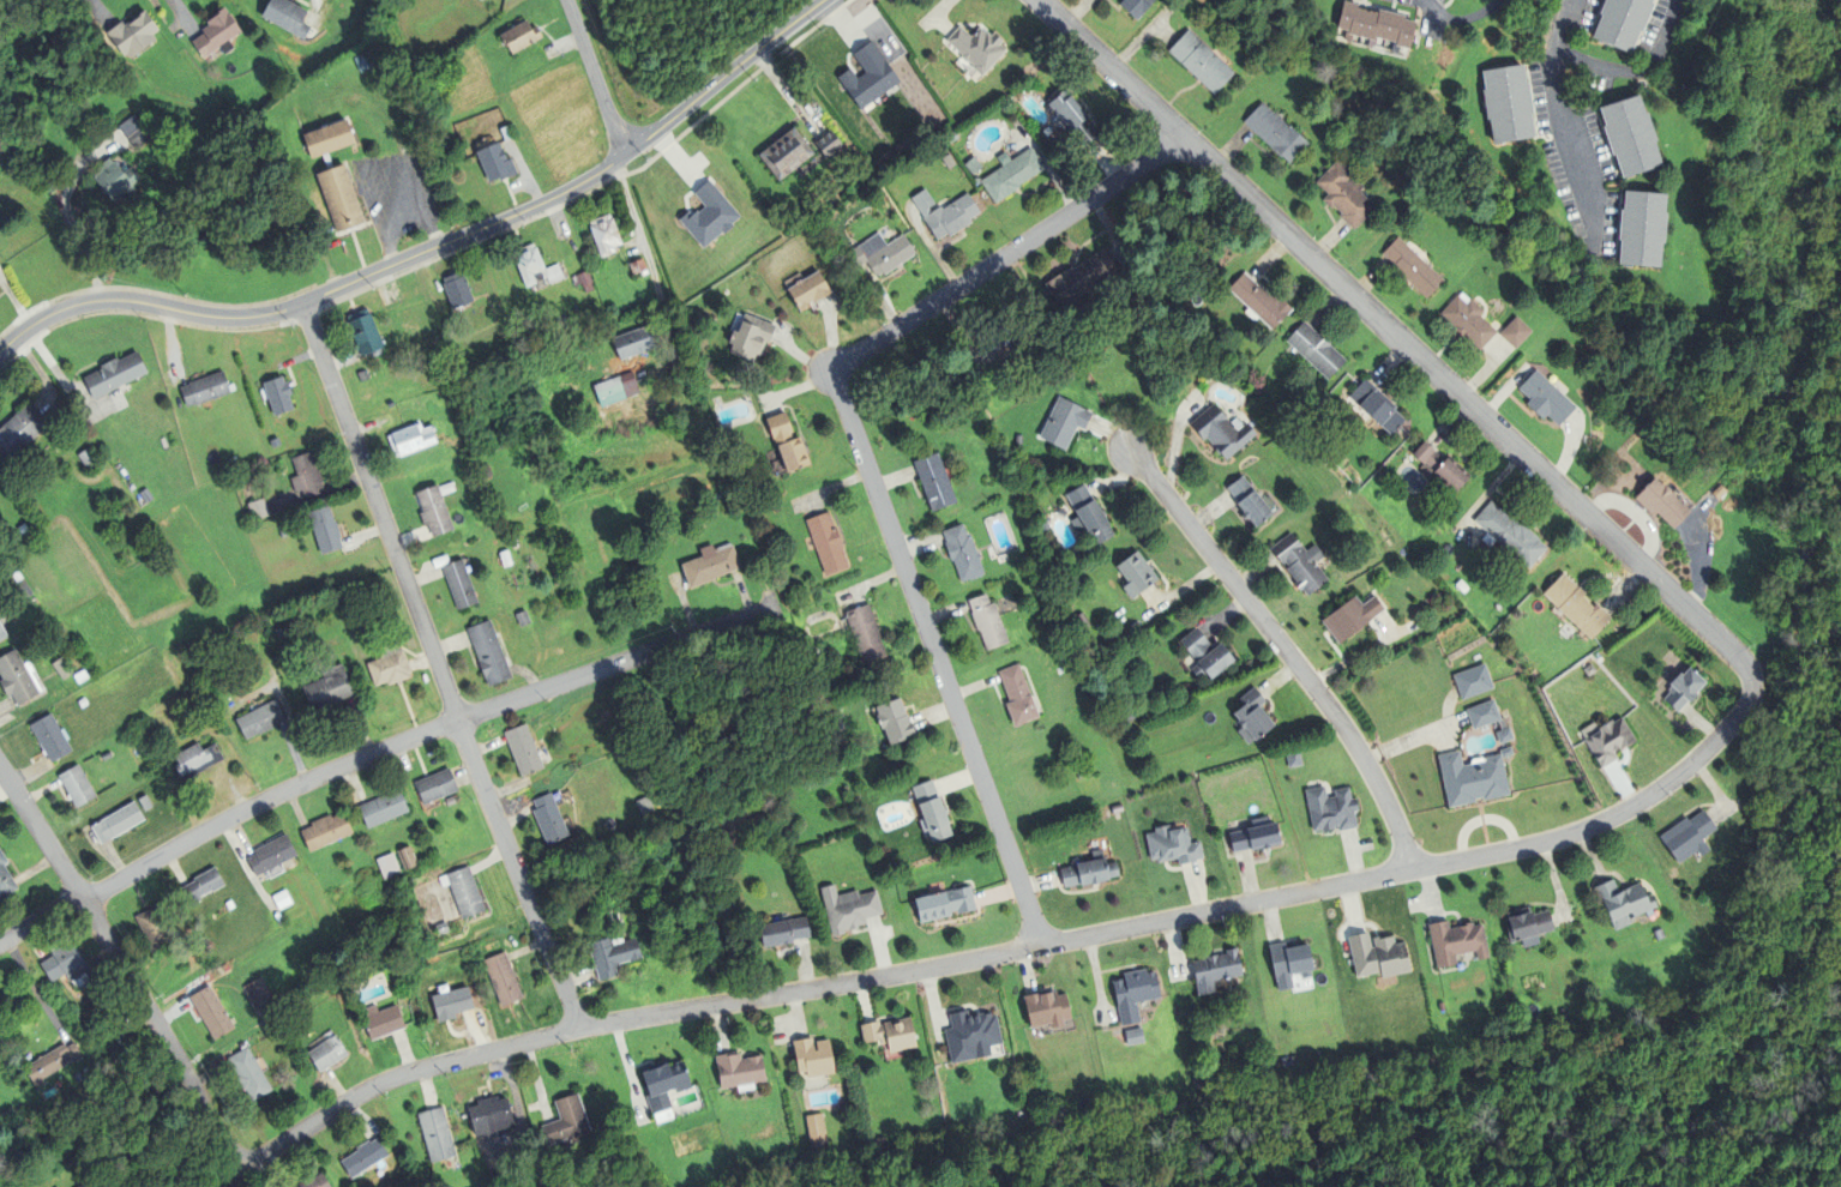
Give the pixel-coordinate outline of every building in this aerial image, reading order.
[(260,14),(268,0),(287,0),(305,10),(300,20),(309,26),(303,37),(260,14)] [(1120,5),(1125,0),(1155,0),(1142,13),(1137,20),(1120,5)] [(1590,36),(1606,0),(1652,0),(1630,53),(1590,36)] [(1335,31),(1342,1),(1418,22),(1409,52),(1335,31)] [(191,41),(203,32),(200,29),(207,24),(205,20),(217,12),(217,11),(223,6),(241,30),(228,40),(234,47),(223,54),(218,47),(203,58),(191,41)] [(106,31),(121,20),(124,24),(143,8),(158,29),(152,34),(155,37),(130,58),(126,53),(124,55),(106,31)] [(499,34),(525,19),(530,28),(536,24),(543,36),(511,54),(499,34)] [(1000,44),(1006,50),(981,78),(971,67),(945,42),(959,26),(970,37),(980,28),(986,34),(987,32),(991,36),(994,34),(1003,42),(1000,44)] [(1189,30),(1234,73),(1214,95),(1168,52),(1189,30)] [(853,55),(871,42),(883,60),(900,83),(860,112),(843,89),(836,78),(850,68),(858,79),(865,73),(853,55)] [(1491,141),(1480,72),(1522,66),(1533,135),(1491,141)] [(1067,98),(1070,96),(1088,118),(1085,119),(1097,134),(1082,147),(1047,106),(1064,92),(1067,98)] [(1598,109),(1620,176),(1661,163),(1638,96),(1598,109)] [(1244,122),(1262,103),(1307,145),(1289,164),(1244,122)] [(307,158),(353,143),(344,119),(299,134),(307,158)] [(139,120),(151,137),(136,149),(122,132),(139,120)] [(501,141),(497,128),(506,125),(511,138),(501,141)] [(778,181),(758,156),(793,128),(813,153),(778,181)] [(826,159),(814,143),(830,131),(843,146),(826,159)] [(489,182),(475,150),(498,140),(506,159),(511,158),(518,174),(499,181),(498,177),(489,182)] [(1022,188),(995,205),(994,203),(980,181),(1003,167),(997,158),(1005,152),(1011,162),(1030,149),(1045,169),(1019,186),(1022,188)] [(90,171),(108,156),(112,161),(113,161),(122,171),(130,167),(139,177),(132,185),(134,188),(115,205),(92,177),(94,176),(90,171)] [(973,176),(964,165),(974,157),(982,168),(973,176)] [(1359,192),(1376,207),(1366,218),(1354,230),(1340,217),(1342,213),(1334,206),(1331,210),(1323,201),(1329,195),(1316,183),(1337,161),(1354,176),(1354,177),(1364,187),(1359,192)] [(335,233),(312,174),(339,163),(362,222),(335,233)] [(709,180),(740,217),(732,224),(734,227),(723,235),(722,234),(703,249),(678,221),(688,211),(692,216),(697,211),(698,213),(705,207),(693,193),(709,180)] [(1616,261),(1623,188),(1665,192),(1657,265),(1616,261)] [(937,241),(925,222),(922,218),(923,217),(912,198),(925,189),(938,209),(940,206),(943,210),(968,194),(980,213),(970,219),(971,223),(950,237),(947,234),(937,241)] [(622,248),(610,253),(612,254),(601,259),(589,228),(590,227),(589,223),(609,215),(610,218),(612,218),(620,240),(619,240),(622,248)] [(867,264),(858,270),(847,254),(856,248),(879,233),(888,246),(903,235),(916,254),(885,276),(883,273),(877,278),(867,264)] [(1398,237),(1444,281),(1428,297),(1426,300),(1406,279),(1408,278),(1383,254),(1398,237)] [(547,278),(535,283),(536,284),(525,289),(512,258),(515,257),(512,253),(534,245),(535,248),(536,248),(545,270),(543,270),(547,278)] [(1046,287),(1045,284),(1071,267),(1072,270),(1103,251),(1118,272),(1060,309),(1046,287)] [(558,265),(564,279),(552,284),(545,270),(558,265)] [(445,282),(444,277),(459,271),(462,276),(463,275),(473,301),(453,308),(444,283),(445,282)] [(588,272),(592,283),(580,289),(576,277),(588,272)] [(811,307),(800,313),(799,311),(787,290),(818,272),(830,293),(810,305),(811,307)] [(1288,315),(1273,332),(1228,289),(1244,273),(1258,287),(1261,285),(1273,296),(1275,294),(1293,311),(1288,315)] [(1467,305),(1470,300),(1484,312),(1480,317),(1497,333),(1480,351),(1464,338),(1462,341),(1451,331),(1454,327),(1440,314),(1458,296),(1467,305)] [(372,353),(361,357),(357,350),(356,351),(354,347),(356,345),(347,323),(348,323),(347,317),(366,309),(368,314),(369,314),(383,349),(379,350),(380,355),(373,357),(372,353)] [(751,362),(729,355),(738,333),(745,315),(775,327),(768,344),(765,343),(760,356),(754,354),(751,362)] [(1499,336),(1517,318),(1533,332),(1515,350),(1499,336)] [(449,320),(452,330),(445,333),(441,324),(449,320)] [(1286,342),(1305,323),(1347,362),(1328,381),(1286,342)] [(654,343),(655,349),(620,361),(612,339),(648,326),(652,325),(658,342),(654,343)] [(92,399),(82,378),(100,368),(98,366),(115,357),(118,360),(136,351),(146,372),(92,399)] [(194,404),(194,403),(186,406),(179,387),(187,384),(222,370),(229,392),(194,404)] [(1547,416),(1544,421),(1527,405),(1530,400),(1518,390),(1536,370),(1577,409),(1559,428),(1547,416)] [(366,372),(369,380),(361,384),(357,374),(366,372)] [(592,387),(632,373),(640,394),(601,409),(592,387)] [(288,396),(293,409),(273,416),(261,382),(282,376),(283,382),(287,381),(291,394),(288,396)] [(1364,402),(1354,392),(1366,379),(1397,409),(1395,411),(1406,422),(1391,436),(1360,406),(1364,402)] [(1084,430),(1078,427),(1065,452),(1039,439),(1059,398),(1085,411),(1091,414),(1084,430)] [(6,462),(0,455),(0,426),(29,400),(49,424),(6,462)] [(1221,454),(1220,457),(1213,448),(1215,447),(1208,439),(1204,441),(1190,424),(1214,404),(1228,421),(1238,432),(1247,423),(1257,435),(1226,462),(1221,454)] [(786,475),(777,447),(775,440),(772,440),(765,418),(784,412),(792,434),(789,435),(792,442),(801,439),(811,466),(786,475)] [(396,458),(387,438),(391,436),(391,434),(415,424),(416,427),(420,424),(422,429),(429,427),(437,444),(399,458),(399,457),(396,458)] [(272,447),(270,440),(277,438),(279,445),(272,447)] [(1436,453),(1445,462),(1448,459),(1451,463),(1452,462),(1456,465),(1455,466),(1461,472),(1462,471),(1466,474),(1464,476),(1468,480),(1455,494),(1433,474),(1436,472),(1426,464),(1424,466),(1413,456),(1425,442),(1436,453)] [(88,446),(100,463),(88,471),(77,454),(88,446)] [(318,469),(323,482),(320,483),(324,492),(305,499),(301,490),(295,493),(290,477),(296,476),(290,458),(311,451),(317,469),(318,469)] [(956,504),(932,512),(914,463),(938,454),(956,504)] [(492,476),(483,480),(480,469),(489,466),(492,476)] [(247,472),(251,482),(241,484),(237,475),(247,472)] [(1245,522),(1240,516),(1244,513),(1237,505),(1238,504),(1227,489),(1244,477),(1255,492),(1273,516),(1256,529),(1247,519),(1245,522)] [(1638,496),(1655,480),(1665,488),(1668,488),(1671,492),(1672,494),(1690,513),(1691,513),(1674,531),(1657,514),(1654,518),(1635,500),(1638,496)] [(422,513),(415,494),(437,486),(438,488),(452,483),(455,492),(440,496),(452,530),(432,537),(427,526),(425,528),(420,514),(422,513)] [(1078,518),(1066,495),(1084,484),(1114,536),(1096,547),(1087,531),(1079,536),(1071,522),(1078,518)] [(1719,500),(1713,494),(1721,486),(1727,492),(1719,500)] [(145,488),(154,499),(146,504),(138,494),(145,488)] [(264,498),(270,516),(253,520),(247,504),(264,498)] [(1474,522),(1492,502),(1511,519),(1514,517),(1540,541),(1539,543),(1546,550),(1529,570),(1474,522)] [(333,522),(336,520),(341,537),(339,537),(342,547),(320,554),(307,512),(329,505),(333,522)] [(842,550),(848,568),(826,577),(806,520),(829,513),(834,529),(836,529),(844,549),(842,550)] [(947,543),(943,532),(962,525),(967,536),(969,535),(985,576),(962,583),(953,561),(951,562),(944,544),(947,543)] [(284,526),(288,535),(281,537),(278,529),(284,526)] [(1283,566),(1270,549),(1290,534),(1302,548),(1306,553),(1316,546),(1324,558),(1316,565),(1328,580),(1307,596),(1302,591),(1300,594),(1294,585),(1296,583),(1287,570),(1288,568),(1286,564),(1283,566)] [(519,548),(512,549),(510,540),(517,538),(519,548)] [(714,579),(715,582),(690,590),(690,589),(680,566),(733,546),(741,570),(714,579)] [(512,566),(504,568),(500,554),(509,552),(512,566)] [(1129,584),(1117,567),(1137,552),(1159,580),(1137,596),(1131,601),(1123,589),(1129,584)] [(477,604),(457,611),(441,567),(462,560),(477,604)] [(18,571),(34,595),(28,598),(11,574),(18,571)] [(1594,608),(1598,605),(1612,619),(1608,622),(1594,638),(1592,641),(1544,596),(1545,595),(1562,577),(1564,574),(1587,596),(1583,598),(1594,608)] [(1009,644),(987,651),(980,632),(977,633),(971,614),(973,614),(968,602),(986,595),(991,605),(994,604),(1009,644)] [(1362,607),(1374,597),(1385,611),(1338,645),(1329,632),(1322,622),(1354,597),(1355,597),(1362,607)] [(879,639),(886,659),(864,667),(844,614),(868,605),(870,605),(882,638),(879,639)] [(525,611),(530,623),(521,628),(516,615),(525,611)] [(489,621),(511,679),(487,688),(467,629),(489,621)] [(284,625),(288,633),(277,637),(273,628),(284,625)] [(1214,650),(1220,645),(1234,662),(1210,681),(1205,675),(1198,681),(1191,670),(1197,665),(1196,664),(1179,643),(1197,628),(1214,650)] [(410,674),(387,682),(386,680),(374,683),(366,661),(380,656),(377,647),(398,640),(401,647),(403,647),(411,670),(409,671),(410,674)] [(6,697),(0,685),(0,680),(2,680),(0,676),(0,657),(13,649),(22,664),(28,661),(44,689),(17,705),(11,694),(6,697)] [(189,658),(198,655),(200,661),(193,664),(189,658)] [(60,657),(71,673),(61,679),(50,663),(60,657)] [(323,676),(320,668),(330,663),(331,665),(339,662),(353,692),(312,709),(302,685),(323,676)] [(1040,719),(1015,729),(1005,705),(1010,704),(998,673),(1018,664),(1040,719)] [(1462,701),(1454,676),(1485,664),(1492,683),(1494,689),(1462,701)] [(72,676),(83,669),(88,677),(77,683),(72,676)] [(1689,704),(1679,713),(1665,700),(1671,694),(1668,692),(1672,688),(1669,686),(1681,674),(1683,676),(1690,669),(1692,671),(1707,685),(1696,695),(1698,697),(1690,705),(1689,704)] [(200,676),(207,675),(210,682),(203,685),(200,676)] [(1245,706),(1240,699),(1255,688),(1267,704),(1261,709),(1275,727),(1255,742),(1249,747),(1238,733),(1244,729),(1239,722),(1233,715),(1245,706)] [(84,698),(88,704),(80,707),(77,701),(84,698)] [(285,719),(260,733),(259,730),(245,737),(235,717),(275,698),(285,719)] [(906,739),(907,741),(890,747),(876,707),(892,701),(900,699),(906,717),(907,716),(910,724),(914,735),(906,739)] [(1474,731),(1467,711),(1494,700),(1502,722),(1474,731)] [(49,713),(71,752),(49,764),(28,725),(49,713)] [(1599,763),(1595,758),(1600,755),(1590,739),(1599,734),(1596,730),(1612,721),(1614,724),(1623,718),(1637,743),(1623,752),(1620,748),(1616,749),(1618,752),(1614,754),(1618,760),(1607,766),(1604,760),(1599,763)] [(521,778),(504,734),(527,725),(543,771),(521,778)] [(1500,746),(1496,734),(1510,729),(1515,741),(1500,746)] [(197,740),(201,748),(215,741),(223,757),(181,779),(173,765),(178,763),(173,754),(197,740)] [(1503,760),(1509,790),(1509,794),(1510,797),(1485,802),(1484,799),(1475,801),(1475,803),(1449,809),(1449,807),(1438,757),(1461,752),(1463,767),(1468,766),(1486,763),(1485,759),(1500,755),(1499,752),(1511,747),(1514,755),(1503,760)] [(1289,770),(1286,754),(1300,751),(1302,767),(1289,770)] [(103,761),(101,755),(109,752),(112,757),(103,761)] [(77,764),(95,797),(76,808),(56,776),(77,764)] [(423,802),(414,781),(449,765),(458,787),(423,802)] [(932,845),(913,789),(933,782),(952,838),(932,845)] [(367,826),(357,805),(398,788),(408,809),(367,826)] [(1349,789),(1352,801),(1356,800),(1359,813),(1354,813),(1358,829),(1340,832),(1338,827),(1334,829),(1335,831),(1323,833),(1322,831),(1313,833),(1305,791),(1325,788),(1328,800),(1335,797),(1334,791),(1349,789)] [(136,799),(145,793),(152,805),(143,809),(136,799)] [(531,812),(536,811),(533,801),(551,794),(568,837),(551,844),(546,846),(531,812)] [(100,843),(90,825),(133,800),(144,818),(100,843)] [(331,815),(343,811),(353,831),(309,850),(300,829),(311,824),(311,821),(330,813),(331,815)] [(1697,852),(1679,866),(1660,838),(1686,819),(1689,823),(1704,812),(1717,831),(1702,842),(1707,846),(1710,852),(1701,858),(1697,852)] [(1276,825),(1280,843),(1281,846),(1252,852),(1251,850),(1233,854),(1228,834),(1252,830),(1251,821),(1268,818),(1270,826),(1276,825)] [(1196,861),(1196,862),(1179,866),(1178,860),(1159,864),(1159,861),(1151,862),(1147,836),(1156,834),(1155,830),(1169,826),(1171,832),(1187,829),(1190,845),(1201,843),(1204,860),(1196,861)] [(253,852),(252,849),(284,832),(296,854),(255,875),(246,856),(253,852)] [(397,849),(407,845),(414,864),(404,868),(397,849)] [(375,857),(396,849),(404,869),(383,876),(375,857)] [(18,890),(0,901),(0,852),(7,863),(2,867),(18,890)] [(1064,890),(1060,870),(1076,867),(1076,866),(1105,860),(1106,864),(1117,863),(1120,878),(1109,880),(1109,881),(1079,887),(1079,886),(1064,890)] [(485,909),(462,917),(449,882),(443,886),(439,876),(446,874),(445,873),(468,864),(485,909)] [(198,896),(200,899),(191,904),(181,886),(193,879),(192,876),(213,866),(223,884),(211,890),(211,888),(201,893),(198,896)] [(1605,905),(1601,908),(1594,888),(1613,880),(1618,893),(1641,884),(1646,899),(1653,896),(1657,909),(1629,921),(1631,927),(1616,933),(1605,905)] [(866,924),(858,927),(859,930),(849,933),(848,929),(846,930),(847,935),(832,939),(820,890),(835,886),(837,897),(858,892),(859,896),(877,892),(883,916),(865,920),(866,924)] [(914,902),(945,893),(946,899),(953,898),(951,892),(970,887),(976,911),(957,916),(957,912),(950,914),(950,917),(920,924),(914,902)] [(271,896),(284,888),(291,902),(278,909),(271,896)] [(224,902),(230,899),(234,906),(228,909),(224,902)] [(156,904),(174,939),(150,951),(133,915),(156,904)] [(1506,915),(1529,909),(1530,914),(1532,914),(1533,916),(1550,911),(1554,932),(1538,936),(1539,938),(1540,945),(1524,950),(1522,942),(1515,945),(1514,942),(1511,944),(1505,924),(1509,923),(1508,921),(1509,920),(1506,915)] [(757,928),(788,922),(788,921),(807,918),(810,939),(792,941),(792,945),(762,950),(757,928)] [(438,934),(434,924),(446,921),(450,930),(438,934)] [(1455,958),(1457,966),(1439,970),(1437,970),(1428,926),(1448,922),(1450,930),(1467,927),(1467,924),(1473,923),(1473,926),(1474,927),(1482,926),(1490,959),(1478,962),(1476,953),(1455,958)] [(1661,930),(1665,939),(1656,942),(1653,934),(1661,930)] [(378,935),(386,932),(391,944),(383,947),(378,935)] [(1380,974),(1377,975),(1356,980),(1348,939),(1368,934),(1372,950),(1374,950),(1372,940),(1383,938),(1383,940),(1394,938),(1396,946),(1404,944),(1410,974),(1382,980),(1380,974)] [(89,980),(76,988),(71,980),(68,982),(62,972),(49,981),(38,963),(52,954),(49,951),(48,948),(60,941),(61,944),(70,939),(89,970),(84,972),(89,980)] [(613,947),(636,940),(642,958),(642,960),(630,964),(628,963),(619,965),(620,970),(616,971),(618,976),(598,982),(597,977),(588,946),(610,939),(613,947)] [(1287,951),(1307,947),(1313,972),(1292,977),(1294,989),(1277,993),(1269,947),(1285,944),(1287,951)] [(1197,987),(1192,963),(1207,960),(1207,958),(1219,956),(1219,957),(1227,956),(1226,952),(1237,950),(1238,953),(1243,977),(1214,983),(1216,994),(1207,995),(1199,998),(1197,987)] [(505,954),(523,1001),(501,1010),(483,963),(505,954)] [(1125,982),(1123,975),(1147,970),(1148,975),(1149,975),(1149,974),(1155,972),(1155,974),(1156,974),(1161,1000),(1137,1005),(1141,1024),(1121,1028),(1113,984),(1113,983),(1123,981),(1124,983),(1125,982)] [(233,1026),(212,1037),(189,996),(209,984),(233,1026)] [(455,1013),(456,1018),(440,1023),(439,1018),(433,999),(467,989),(473,1008),(455,1013)] [(1063,1024),(1064,1028),(1049,1030),(1049,1026),(1030,1031),(1024,1005),(1022,998),(1041,994),(1041,996),(1057,993),(1058,998),(1066,995),(1071,1022),(1063,1024)] [(371,1040),(360,1010),(375,1004),(378,1010),(395,1004),(404,1026),(371,1040)] [(969,1018),(992,1013),(992,1018),(997,1017),(1003,1046),(989,1048),(991,1056),(951,1065),(944,1032),(952,1030),(949,1016),(968,1011),(969,1018)] [(910,1019),(916,1049),(889,1055),(886,1041),(866,1046),(865,1043),(862,1043),(860,1026),(879,1023),(880,1026),(884,1026),(883,1024),(910,1019)] [(88,1031),(95,1028),(103,1041),(96,1046),(88,1031)] [(1142,1029),(1145,1044),(1127,1048),(1124,1032),(1142,1029)] [(307,1052),(318,1071),(347,1053),(336,1036),(333,1034),(318,1044),(307,1052)] [(813,1043),(829,1041),(835,1075),(807,1079),(806,1074),(798,1075),(793,1043),(813,1040),(813,1043)] [(23,1066),(62,1043),(65,1047),(73,1042),(82,1056),(72,1061),(71,1059),(64,1062),(65,1064),(41,1078),(44,1083),(35,1089),(23,1066)] [(236,1074),(227,1058),(247,1046),(271,1089),(251,1101),(245,1089),(242,1090),(234,1075),(236,1074)] [(740,1055),(741,1061),(762,1058),(765,1084),(721,1091),(716,1065),(715,1058),(726,1055),(727,1058),(740,1055)] [(675,1091),(667,1093),(673,1109),(670,1110),(674,1120),(656,1126),(654,1116),(652,1116),(645,1097),(648,1097),(640,1075),(642,1074),(640,1069),(666,1061),(668,1067),(682,1062),(692,1089),(676,1095),(675,1091)] [(82,1068),(86,1066),(91,1073),(85,1075),(82,1068)] [(560,1121),(553,1103),(577,1095),(590,1133),(547,1149),(540,1128),(560,1121)] [(477,1108),(476,1102),(497,1097),(498,1102),(506,1101),(513,1128),(506,1131),(507,1135),(485,1140),(483,1137),(475,1138),(468,1110),(477,1108)] [(443,1109),(455,1158),(431,1165),(417,1115),(443,1109)] [(809,1157),(826,1155),(821,1114),(805,1115),(809,1157)] [(371,1145),(378,1140),(389,1157),(350,1181),(339,1164),(357,1153),(355,1150),(368,1143),(371,1145)] [(321,1175),(329,1186),(297,1186),(312,1177),(313,1180),(321,1175)]
